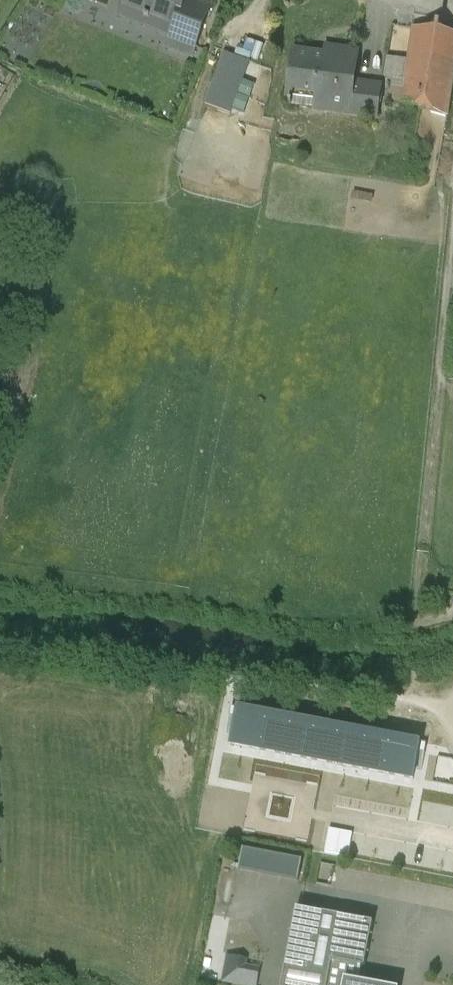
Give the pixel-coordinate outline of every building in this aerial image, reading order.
[(125,9),(179,28),(189,0),(128,0),(125,9)] [(413,29),(408,62),(387,58),(385,78),(394,79),(390,102),(405,104),(405,105),(448,118),(452,85),(452,35),(413,29)] [(326,58),(295,54),(289,97),(290,98),(289,106),(290,106),(290,107),(376,118),(380,88),(353,85),(357,53),(327,49),(326,58)] [(227,54),(208,105),(227,112),(242,70),(267,79),(270,62),(252,55),(249,62),(227,54)] [(421,743),(239,709),(232,746),(414,781),(421,743)] [(249,867),(307,879),(312,858),(254,845),(249,867)] [(360,980),(363,968),(367,969),(376,920),(295,906),(281,984),(388,984),(360,980)] [(250,970),(253,957),(231,953),(226,981),(246,984),(264,984),(267,973),(250,970)]
